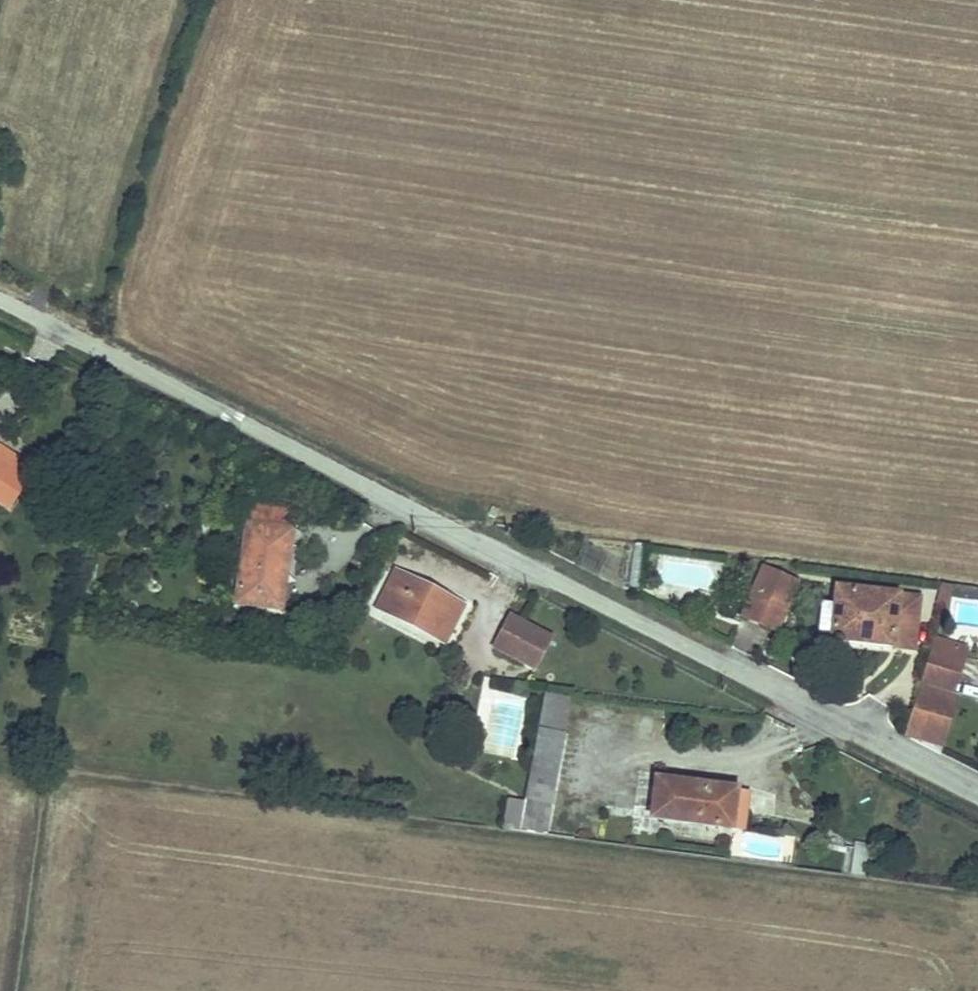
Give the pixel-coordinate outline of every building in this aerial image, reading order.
[(21,503),(40,469),(2,447),(0,451),(0,491),(21,503)] [(498,510),(492,506),(487,515),(494,518),(498,510)] [(292,606),(300,526),(249,519),(239,599),(292,606)] [(644,589),(648,547),(632,546),(628,588),(644,589)] [(788,583),(757,568),(747,589),(778,604),(788,583)] [(463,604),(401,575),(384,614),(446,643),(463,604)] [(949,584),(943,606),(948,608),(955,586),(955,585),(949,584)] [(917,646),(922,595),(839,586),(837,603),(832,603),(831,610),(824,609),(822,630),(834,631),(833,637),(895,644),(917,646)] [(778,604),(747,589),(736,614),(766,629),(778,604)] [(463,604),(446,643),(459,649),(476,609),(463,604)] [(571,634),(532,617),(518,650),(556,667),(571,634)] [(961,645),(939,639),(933,658),(910,731),(949,735),(959,706),(952,704),(965,656),(958,654),(961,645)] [(958,654),(965,656),(968,647),(961,645),(958,654)] [(538,727),(534,754),(526,802),(521,831),(548,834),(565,730),(562,730),(567,698),(545,695),(541,727),(538,727)] [(949,735),(910,731),(909,736),(944,753),(949,735)] [(733,789),(657,779),(653,817),(727,827),(733,789)] [(506,799),(501,828),(521,831),(526,802),(506,799)]
